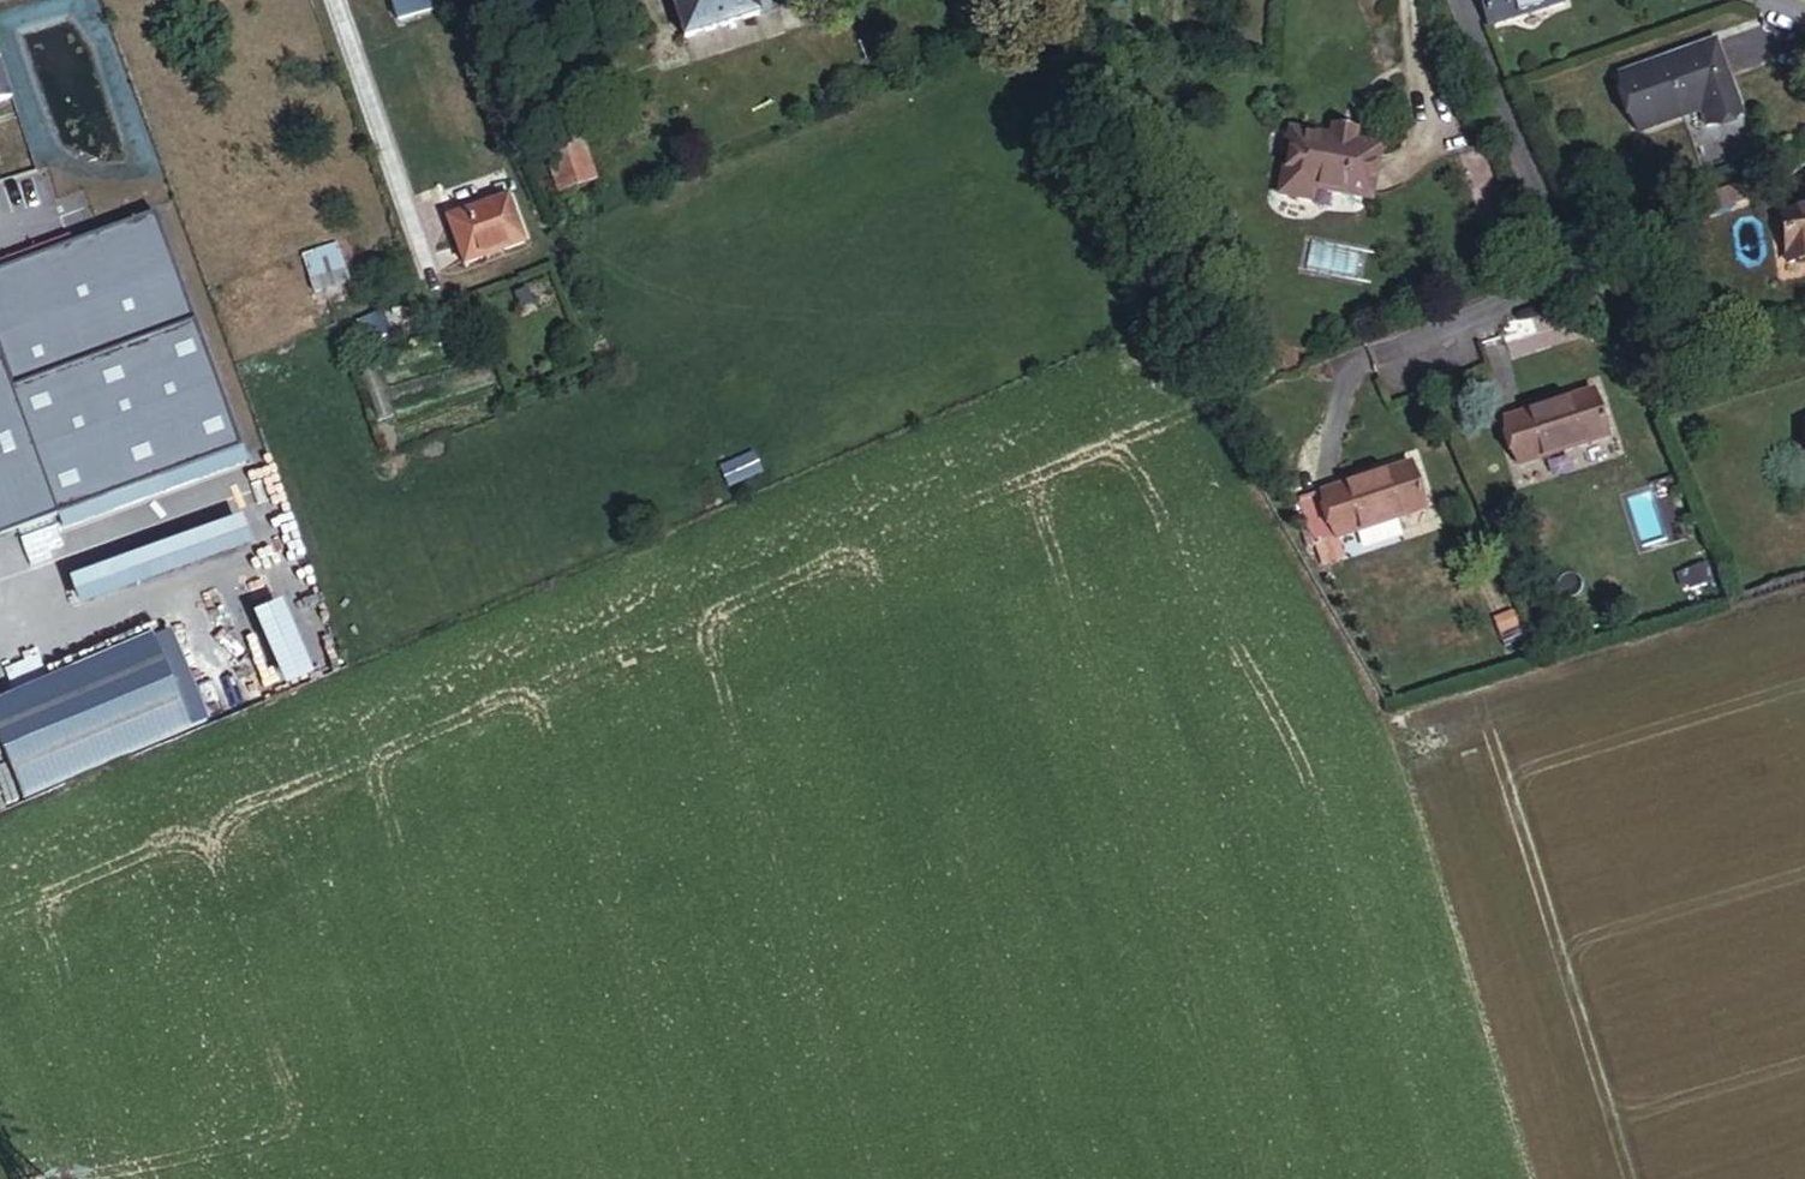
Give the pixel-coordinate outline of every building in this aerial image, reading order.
[(386,20),(429,7),(427,0),(380,0),(386,20)] [(673,38),(752,15),(747,0),(662,0),(673,38)] [(1500,10),(1531,0),(1497,0),(1500,10)] [(1728,45),(1628,70),(1647,141),(1713,124),(1717,140),(1749,132),(1728,45)] [(1346,133),(1302,127),(1293,188),(1328,193),(1329,183),(1383,191),(1391,140),(1366,136),(1368,121),(1348,118),(1346,133)] [(583,187),(563,138),(527,153),(546,202),(583,187)] [(27,167),(23,152),(8,156),(12,172),(27,167)] [(1759,190),(1713,200),(1718,221),(1764,211),(1759,190)] [(528,239),(507,194),(449,221),(470,266),(528,239)] [(1753,233),(1766,284),(1804,275),(1804,268),(1802,257),(1804,257),(1804,221),(1753,233)] [(16,539),(237,459),(152,226),(0,281),(0,545),(16,539)] [(336,244),(299,254),(305,280),(343,271),(336,244)] [(1604,400),(1514,428),(1530,476),(1620,448),(1604,400)] [(753,454),(718,469),(726,488),(761,473),(753,454)] [(1422,474),(1330,502),(1345,550),(1437,521),(1422,474)] [(157,634),(0,701),(0,736),(27,800),(197,728),(157,634)]
